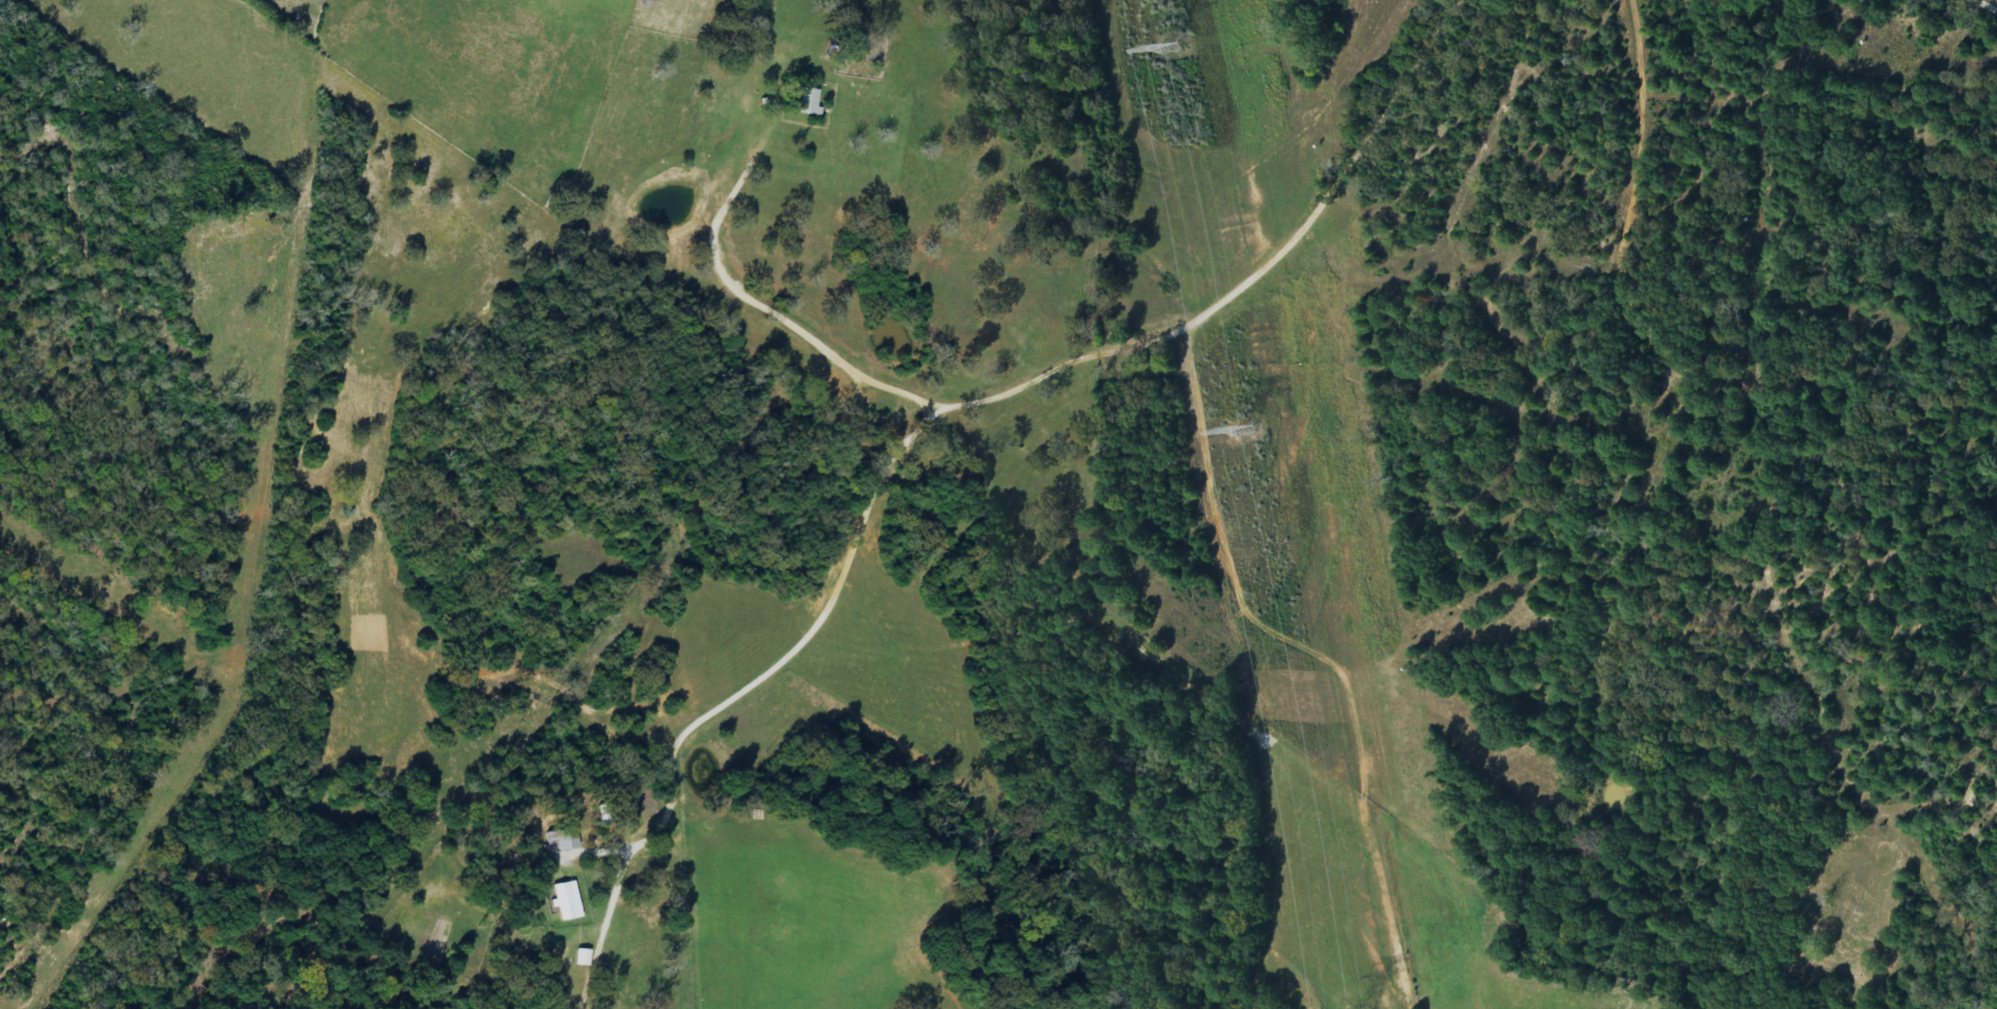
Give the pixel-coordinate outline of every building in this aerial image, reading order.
[(799,114),(820,116),(821,109),(817,108),(818,90),(801,88),(799,114)] [(549,854),(578,849),(575,829),(546,834),(549,854)] [(560,923),(582,918),(574,882),(552,886),(555,901),(550,902),(552,910),(557,909),(560,923)] [(590,951),(575,950),(574,967),(589,968),(590,951)]
